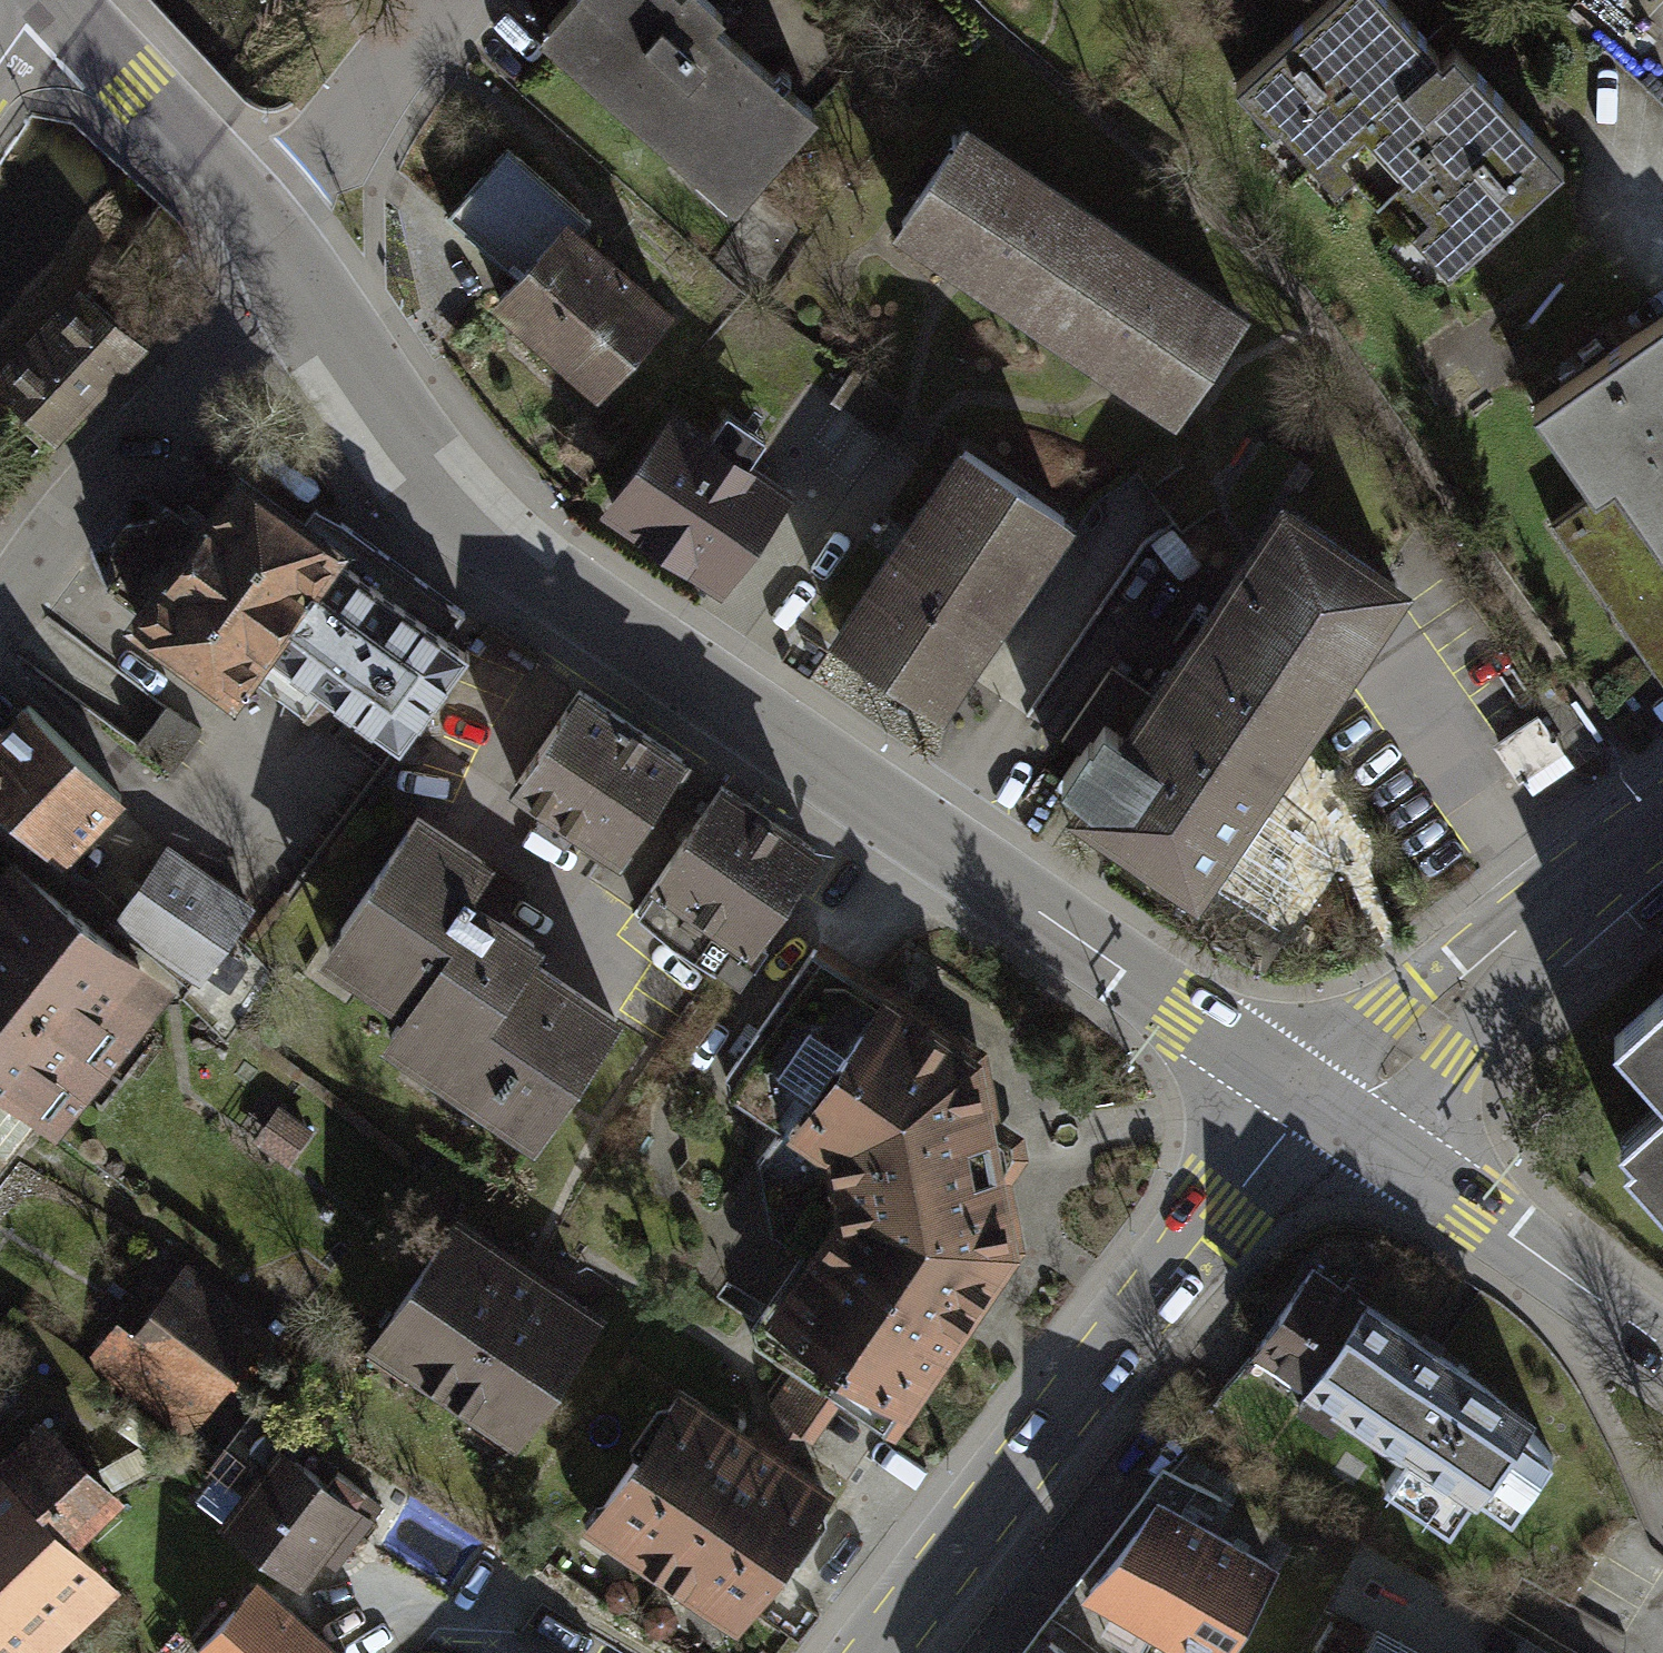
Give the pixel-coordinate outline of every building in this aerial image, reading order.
[(542,24),(738,193),(821,98),(719,11),(728,1),(727,0),(563,0),(542,24)] [(1404,0),(1326,0),(1248,72),(1343,174),(1362,157),(1458,260),(1571,154),(1460,35),(1447,46),(1404,0)] [(972,112),(899,220),(975,271),(1096,352),(1181,408),(1253,300),(972,112)] [(601,382),(672,294),(584,223),(596,209),(503,133),(445,205),(519,265),(494,295),(601,382)] [(146,336),(91,285),(2,382),(20,398),(0,420),(0,423),(35,455),(146,336)] [(1541,399),(1603,489),(1560,518),(1662,667),(1662,316),(1541,399)] [(725,581),(793,479),(673,400),(606,503),(725,581)] [(947,703),(1077,509),(963,433),(833,627),(947,703)] [(352,545),(239,462),(125,617),(238,700),(272,654),(344,556),(352,545)] [(1202,886),(1414,572),(1287,488),(1156,683),(1112,653),(1063,724),(1082,737),(1058,773),(1079,787),(1072,799),(1202,886)] [(474,652),(344,556),(272,654),(401,747),(474,652)] [(563,683),(494,789),(603,859),(672,754),(563,683)] [(128,800),(25,698),(0,725),(0,809),(65,865),(128,800)] [(1558,706),(1505,743),(1538,790),(1591,753),(1558,706)] [(705,962),(741,985),(756,963),(759,965),(771,946),(762,940),(827,847),(723,779),(635,909),(667,938),(705,962)] [(540,1134),(628,1002),(539,942),(550,926),(483,881),(498,859),(414,803),(319,945),(402,1000),(382,1029),(540,1134)] [(1255,870),(1315,890),(1331,843),(1271,823),(1255,870)] [(204,981),(257,902),(168,843),(115,922),(204,981)] [(0,868),(0,1083),(39,1115),(62,1133),(177,983),(11,854),(0,868)] [(839,1201),(768,1306),(919,1408),(1031,1244),(990,1043),(826,936),(729,1073),(737,1088),(830,1148),(839,1201)] [(1610,1036),(1662,1093),(1662,987),(1610,1036)] [(0,1083),(0,1165),(39,1115),(0,1083)] [(288,1163),(316,1127),(266,1089),(239,1124),(288,1163)] [(1612,1142),(1662,1198),(1662,1096),(1612,1142)] [(367,1341),(517,1443),(608,1310),(458,1208),(367,1341)] [(272,1329),(187,1264),(137,1329),(119,1315),(93,1348),(108,1359),(102,1368),(189,1435),(272,1329)] [(1306,1388),(1364,1302),(1315,1269),(1257,1356),(1306,1388)] [(1364,1302),(1306,1388),(1411,1458),(1391,1487),(1459,1532),(1481,1499),(1513,1520),(1556,1456),(1525,1435),(1537,1416),(1364,1302)] [(681,1380),(585,1523),(742,1628),(838,1485),(681,1380)] [(95,1562),(69,1535),(109,1496),(44,1428),(23,1447),(0,1469),(0,1651),(95,1562)] [(303,1579),(365,1498),(281,1434),(219,1514),(303,1579)] [(1152,1501),(1085,1602),(1168,1652),(1228,1652),(1278,1573),(1242,1552),(1181,1517),(1152,1501)] [(183,1652),(336,1652),(251,1577),(183,1652)] [(1046,1639),(1036,1652),(1065,1652),(1046,1639)] [(1376,1639),(1368,1652),(1400,1652),(1376,1639)]
